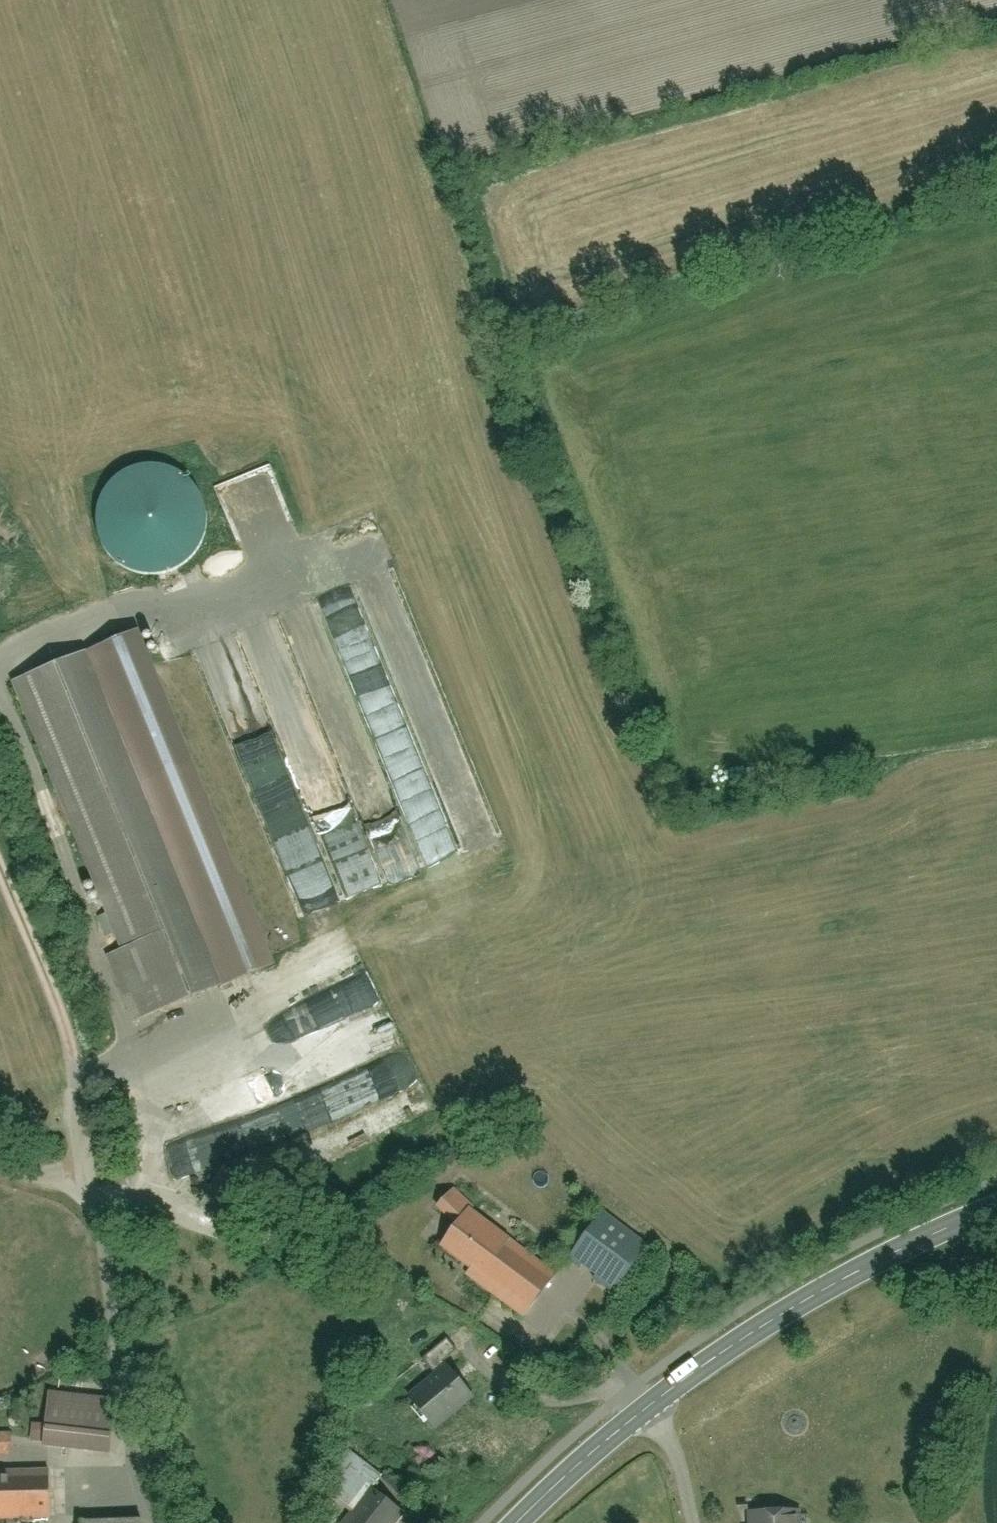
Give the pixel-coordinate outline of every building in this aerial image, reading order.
[(159,1015),(158,1013),(228,986),(146,779),(96,653),(14,685),(121,954),(107,959),(133,1025),(159,1015)] [(280,965),(198,758),(146,779),(228,986),(280,965)] [(470,1211),(441,1249),(526,1314),(555,1276),(470,1211)] [(603,1215),(570,1261),(614,1292),(647,1247),(603,1215)] [(446,1337),(416,1363),(427,1376),(457,1350),(446,1337)] [(447,1365),(409,1402),(439,1432),(477,1396),(447,1365)] [(50,1395),(47,1428),(29,1426),(28,1441),(46,1442),(45,1447),(113,1452),(118,1401),(50,1395)] [(12,1459),(12,1436),(0,1436),(0,1459),(12,1459)] [(352,1456),(324,1496),(353,1516),(380,1476),(352,1456)] [(56,1522),(55,1467),(0,1467),(0,1522),(56,1522)] [(404,1512),(377,1494),(358,1522),(397,1522),(404,1512)] [(752,1522),(800,1522),(799,1511),(752,1514),(752,1522)]
